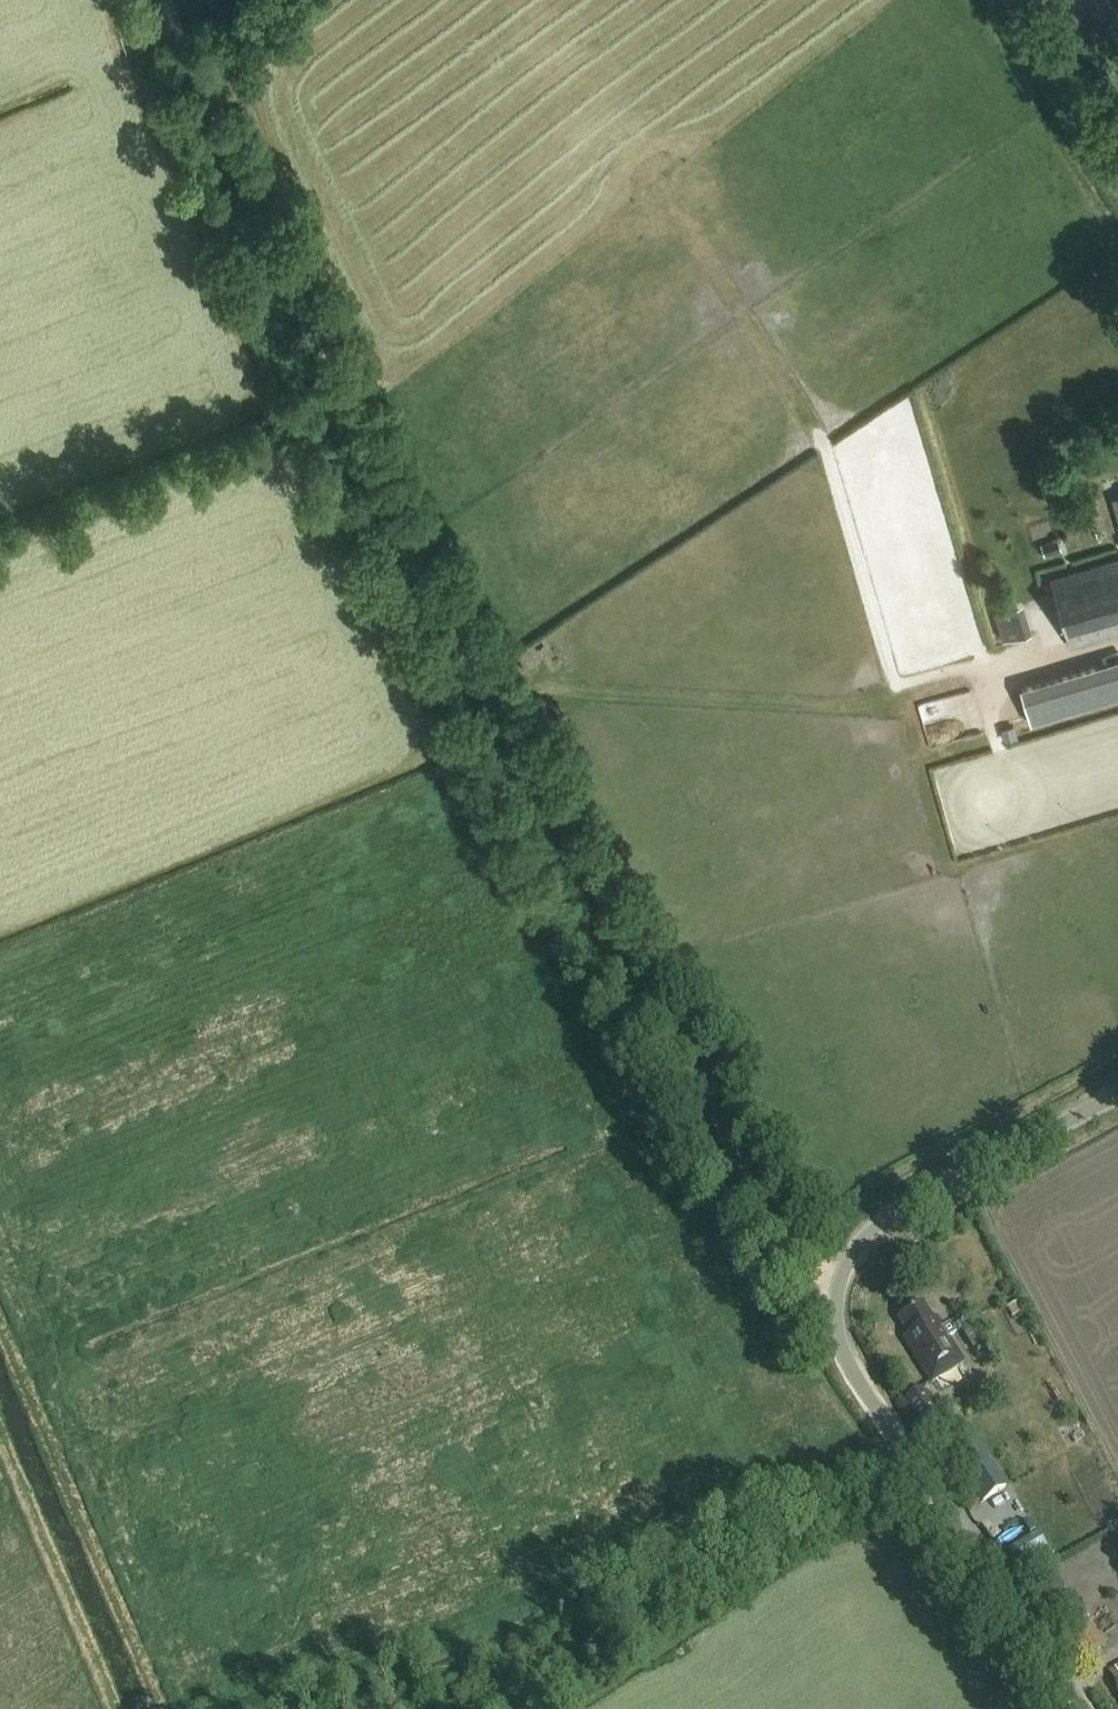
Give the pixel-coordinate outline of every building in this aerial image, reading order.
[(1041,544),(1040,544),(1044,557),(1060,552),(1056,540),(1041,544)] [(1050,577),(1070,645),(1117,631),(1117,557),(1050,577)] [(1014,596),(999,600),(1009,640),(1040,632),(1033,601),(1017,605),(1014,596)] [(1019,689),(1030,724),(1044,720),(1117,698),(1117,660),(1019,689)] [(1005,1309),(1010,1318),(1024,1311),(1019,1301),(1005,1309)] [(903,1338),(926,1374),(931,1383),(963,1364),(935,1318),(931,1320),(921,1304),(897,1318),(908,1335),(903,1338)] [(949,1323),(955,1333),(966,1327),(960,1317),(949,1323)] [(921,1387),(905,1397),(923,1425),(938,1415),(921,1387)] [(940,1449),(975,1506),(996,1494),(1005,1489),(969,1431),(940,1449)] [(1107,1671),(1117,1690),(1117,1664),(1107,1671)]
